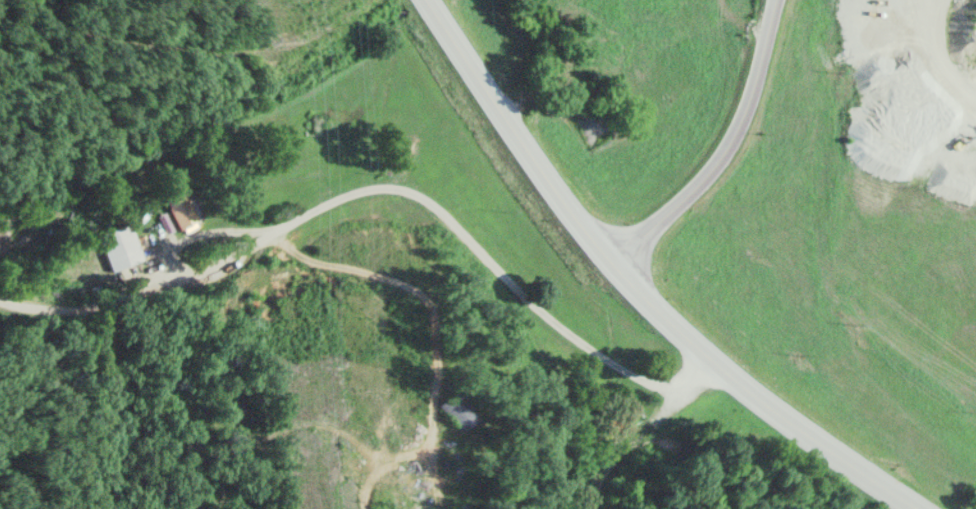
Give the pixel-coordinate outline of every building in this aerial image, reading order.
[(162,197),(183,229),(202,218),(181,185),(162,197)] [(128,221),(98,234),(114,271),(144,257),(128,221)] [(458,390),(439,403),(458,430),(477,417),(458,390)]
